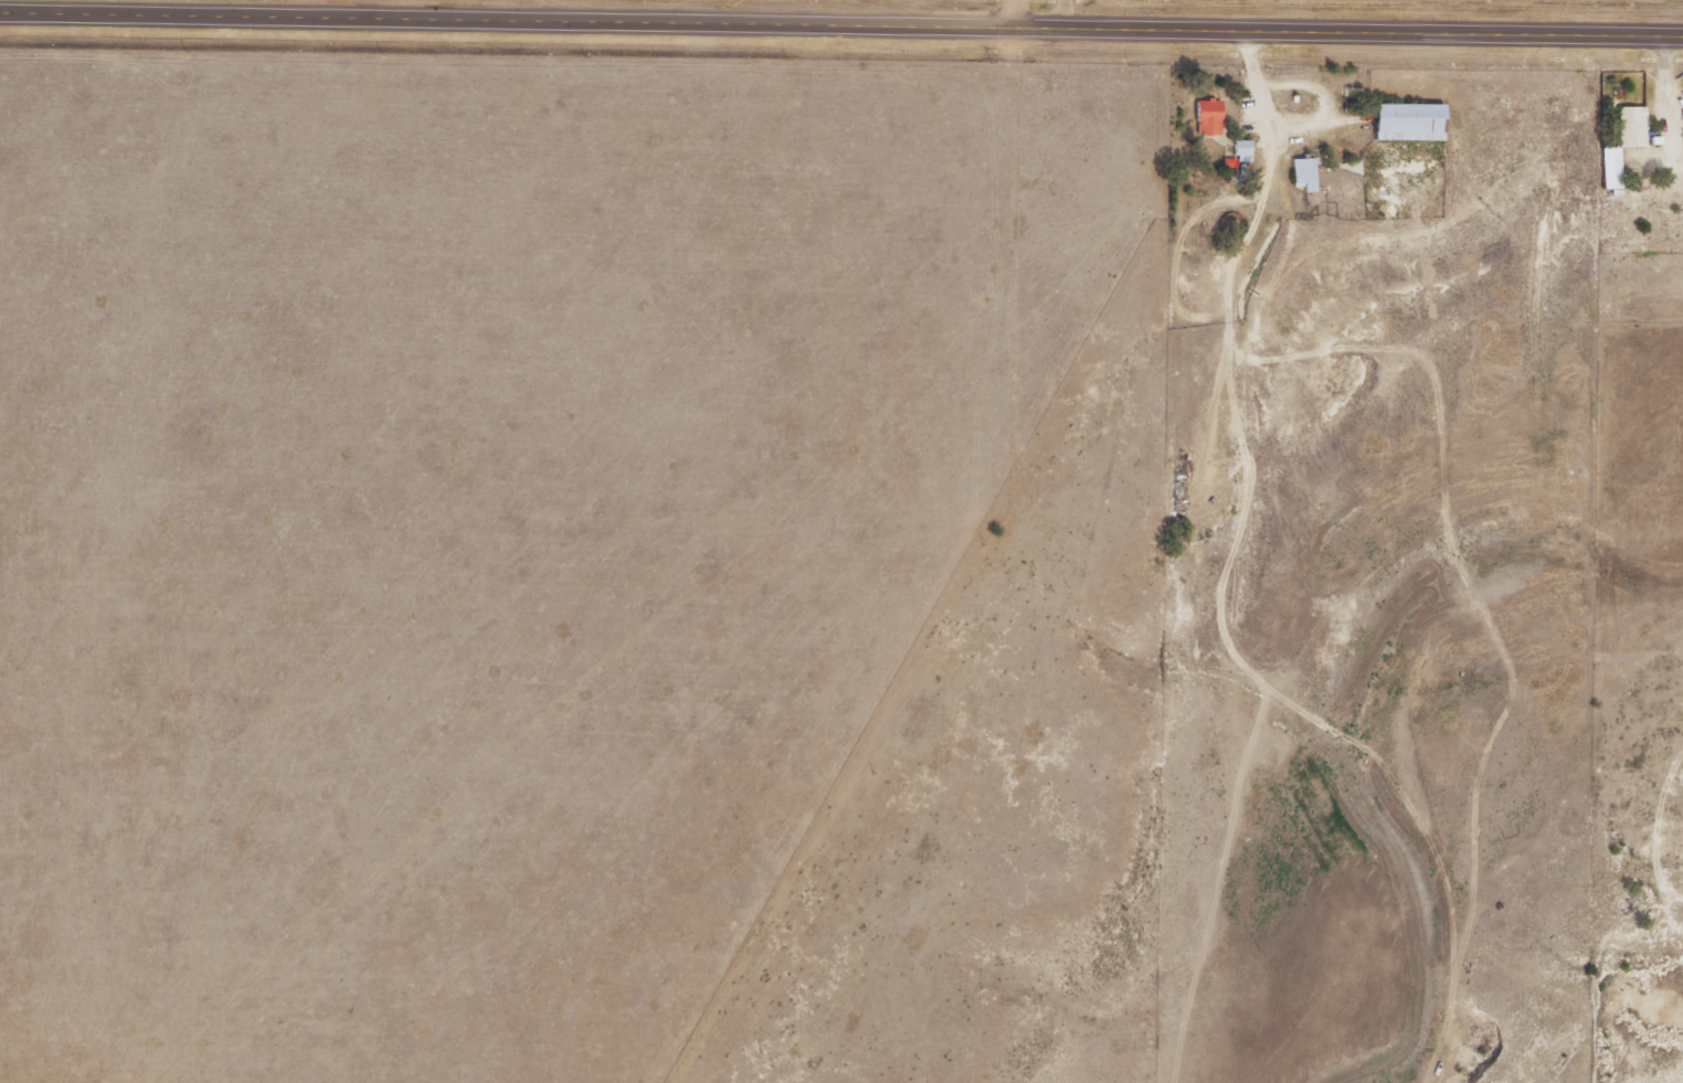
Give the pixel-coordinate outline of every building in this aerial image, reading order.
[(1224,101),(1199,101),(1198,134),(1223,135),(1224,101)] [(1376,140),(1445,141),(1445,104),(1376,104),(1376,140)] [(1648,147),(1647,107),(1620,107),(1621,147),(1648,147)] [(1623,148),(1604,148),(1605,190),(1624,189),(1623,148)] [(1316,158),(1294,159),(1295,184),(1306,184),(1306,193),(1317,193),(1316,158)]
